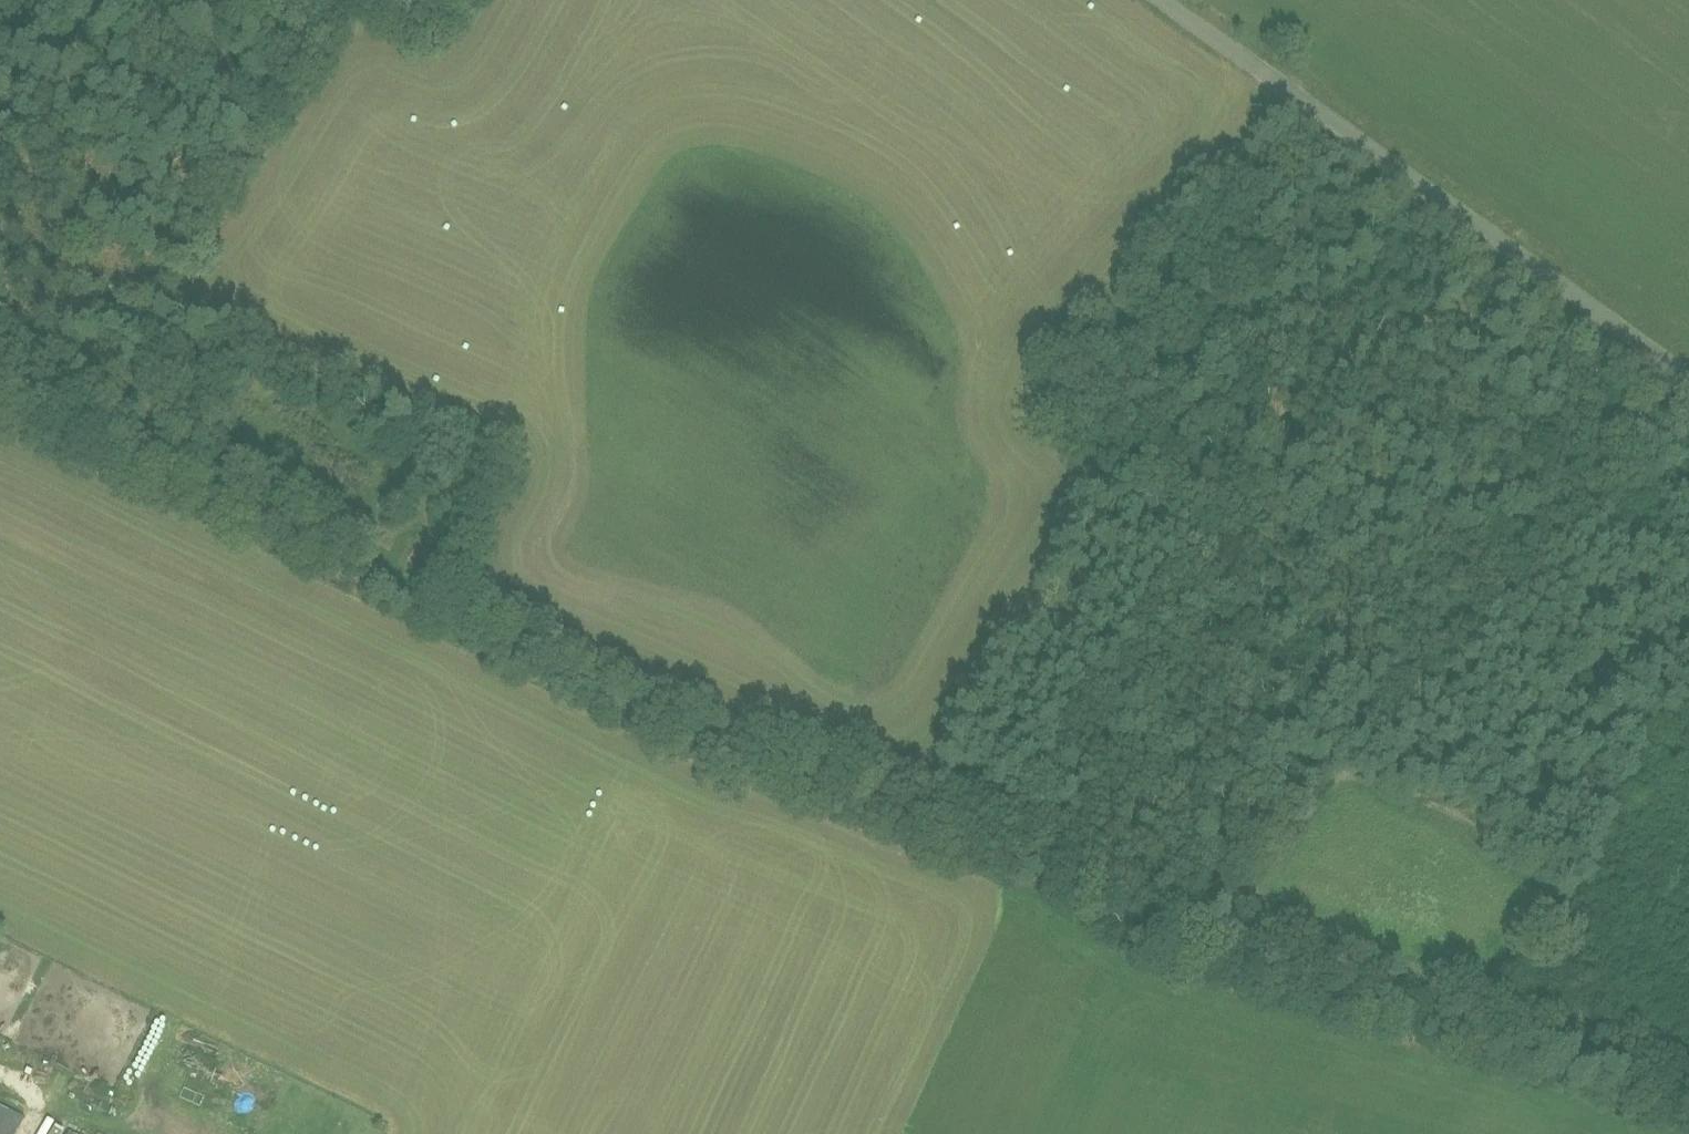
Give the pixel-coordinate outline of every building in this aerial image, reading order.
[(0,1114),(0,1133),(16,1133),(21,1124),(0,1114)]
